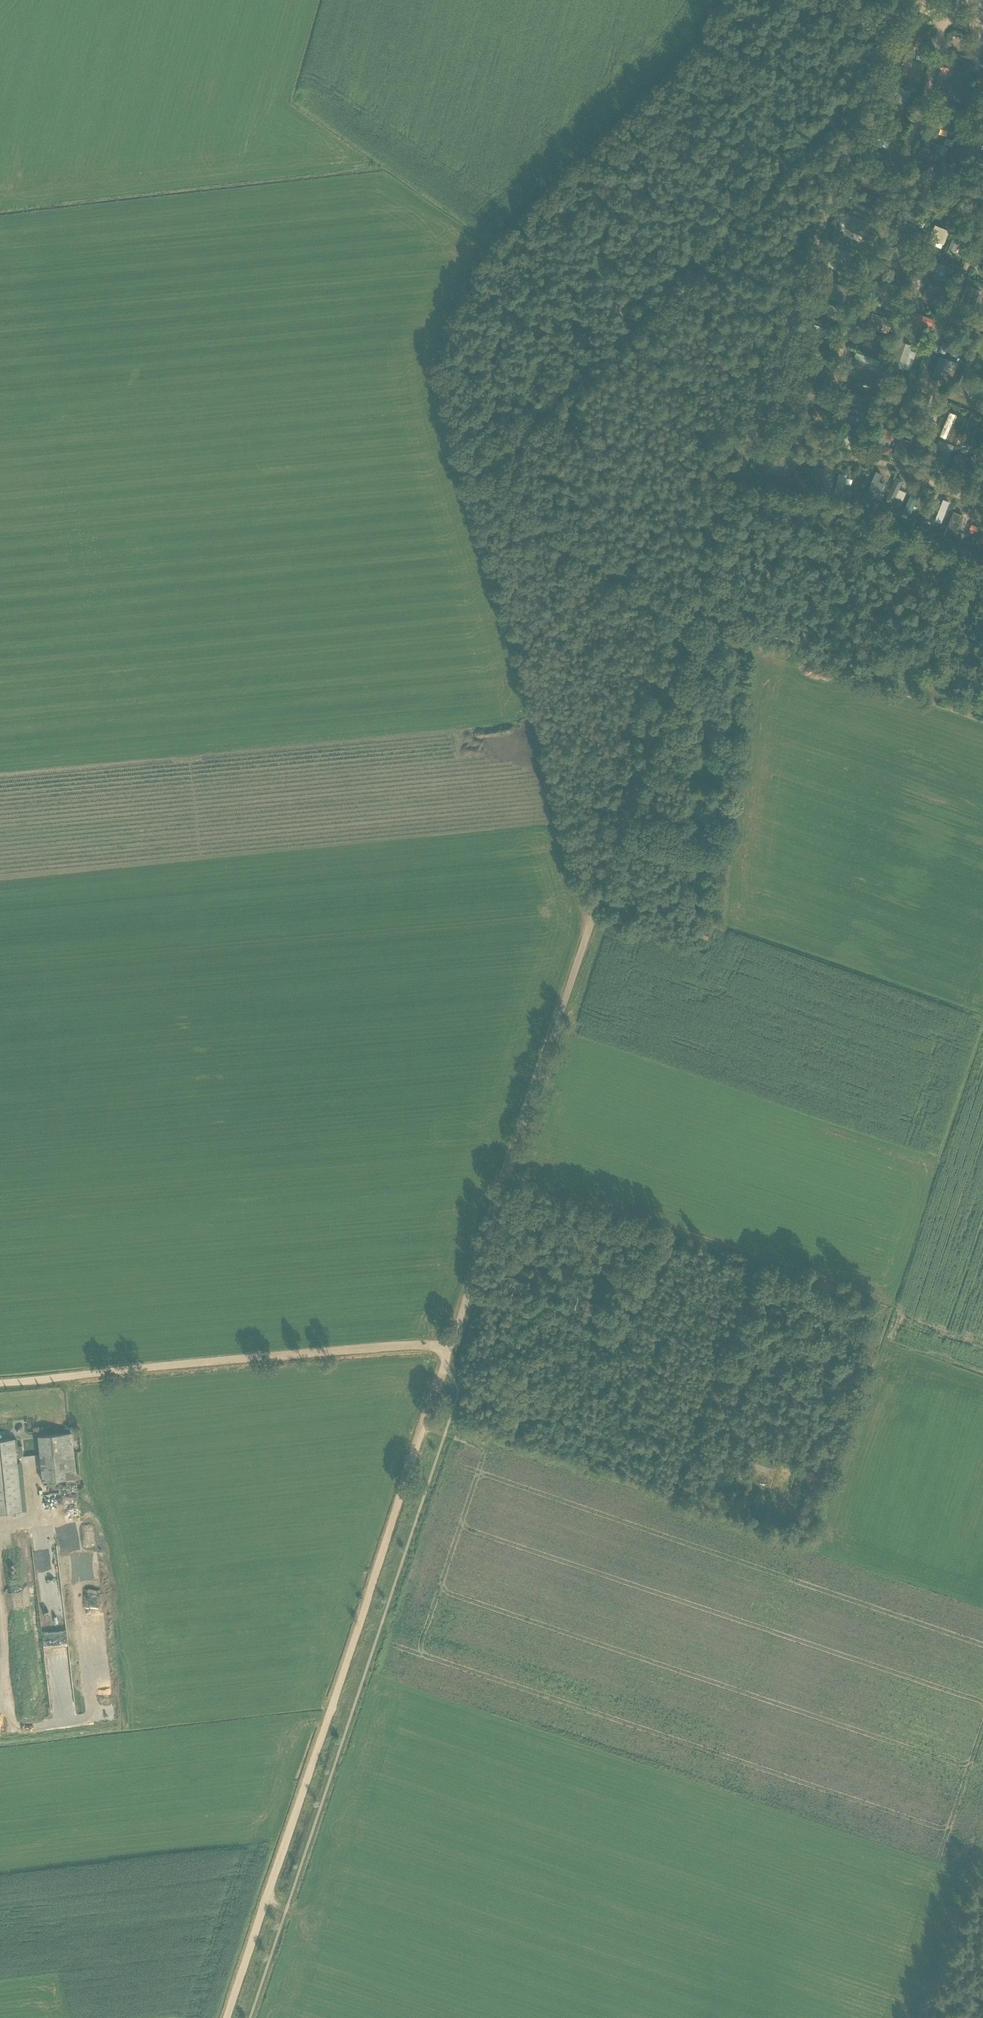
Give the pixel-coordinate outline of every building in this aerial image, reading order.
[(982,164),(982,154),(977,152),(975,162),(982,164)] [(958,206),(965,185),(957,182),(949,203),(958,206)] [(981,189),(971,210),(979,213),(982,204),(982,190),(981,189)] [(845,228),(864,237),(870,223),(852,215),(845,228)] [(831,254),(829,260),(839,264),(849,267),(854,253),(834,246),(831,254)] [(884,272),(878,286),(890,291),(888,297),(896,300),(904,281),(884,272)] [(835,283),(832,297),(841,299),(845,286),(835,283)] [(923,299),(937,303),(942,288),(929,283),(923,299)] [(981,291),(966,285),(958,303),(973,310),(981,291)] [(899,342),(891,366),(910,372),(917,353),(911,351),(912,346),(899,342)] [(877,498),(881,500),(883,495),(880,494),(883,484),(878,482),(882,474),(876,472),(868,490),(874,492),(872,498),(877,500),(877,498)] [(846,476),(837,474),(833,497),(849,500),(851,492),(843,490),(846,476)] [(829,479),(815,476),(812,490),(830,494),(832,482),(829,482),(829,479)] [(944,538),(960,544),(964,535),(957,532),(963,515),(953,512),(944,538)] [(71,1432),(38,1436),(43,1482),(76,1478),(71,1432)] [(0,1440),(0,1513),(22,1511),(14,1438),(0,1440)] [(757,1457),(755,1465),(770,1469),(773,1462),(757,1457)] [(97,1717),(109,1715),(108,1708),(96,1710),(97,1717)]
